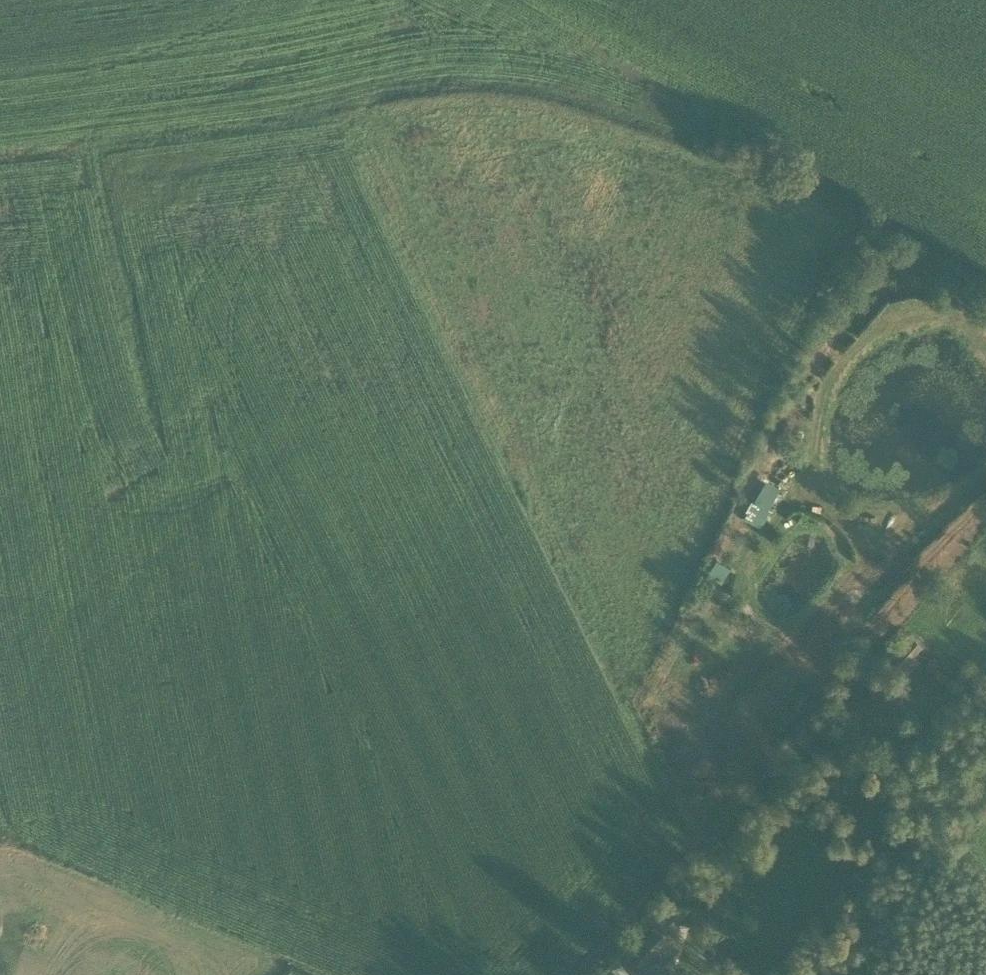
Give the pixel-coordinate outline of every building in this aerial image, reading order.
[(745,512),(761,520),(774,494),(758,486),(745,512)] [(725,715),(733,722),(746,709),(737,701),(725,715)] [(630,948),(645,963),(670,940),(655,924),(630,948)]
